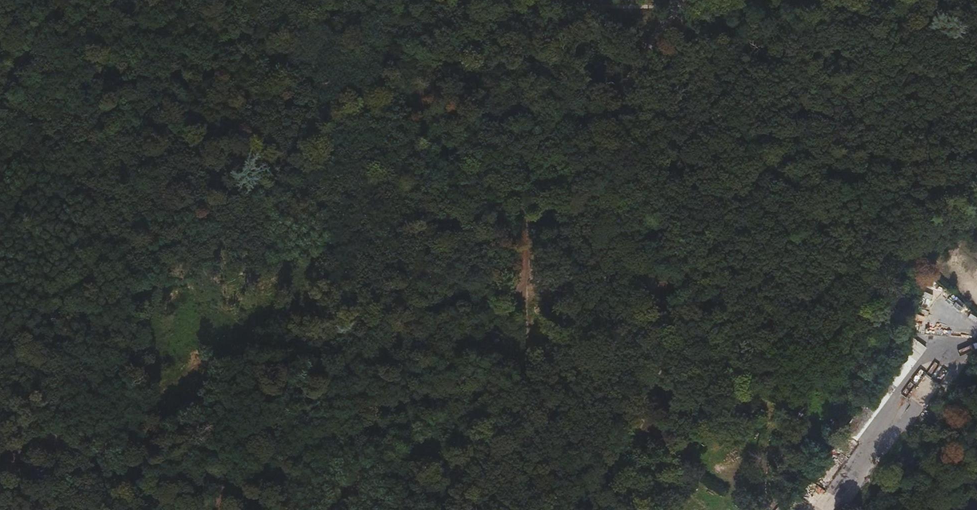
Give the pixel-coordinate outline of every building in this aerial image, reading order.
[(758,440),(756,428),(749,428),(750,441),(758,440)] [(774,471),(763,463),(759,470),(770,477),(774,471)] [(694,484),(700,475),(692,468),(685,477),(694,484)]
